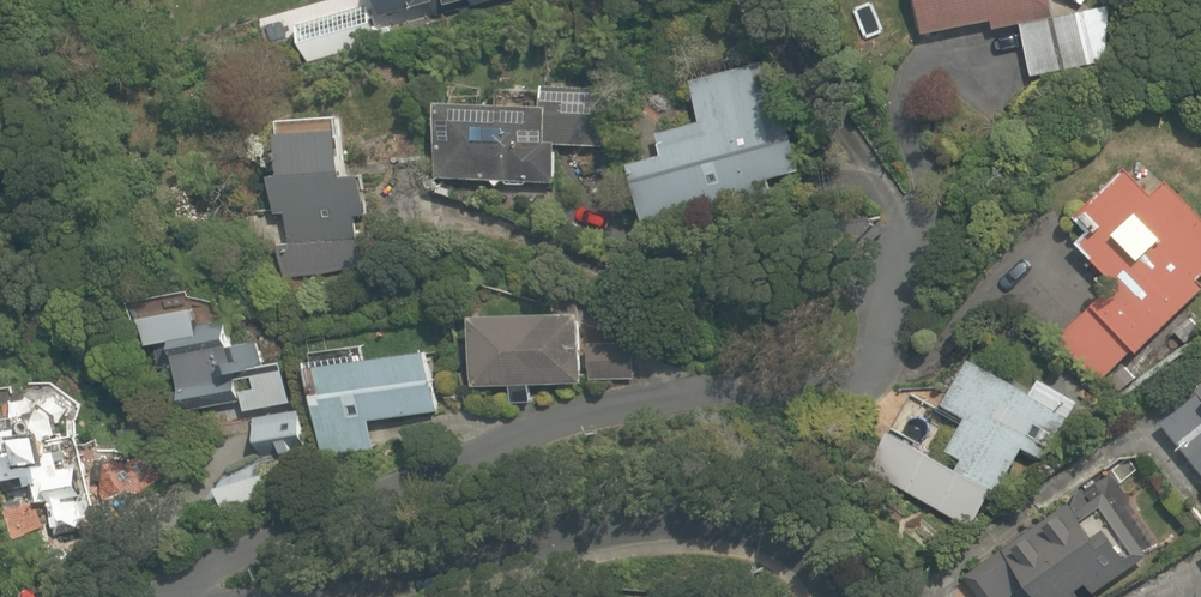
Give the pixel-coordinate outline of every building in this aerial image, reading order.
[(382,22),(450,3),(454,15),(506,0),(376,0),(382,22)] [(927,37),(988,25),(990,35),(1019,29),(1030,83),(1124,64),(1112,4),(1058,14),(1055,0),(919,0),(927,37)] [(369,2),(295,24),(307,65),(381,43),(369,2)] [(628,144),(645,213),(816,169),(787,55),(687,81),(699,126),(628,144)] [(512,107),(442,108),(442,189),(560,189),(560,148),(595,148),(595,87),(512,87),(512,107)] [(343,119),(285,123),(288,179),(274,179),(276,216),(286,216),(290,272),(361,268),(358,222),(369,221),(367,178),(347,180),(343,119)] [(1175,174),(1160,186),(1139,160),(1078,212),(1093,230),(1078,243),(1103,272),(1095,280),(1113,301),(1101,311),(1137,353),(1200,298),(1200,282),(1198,279),(1200,276),(1200,204),(1175,174)] [(150,350),(172,346),(186,416),(242,405),(244,416),(253,415),(259,449),(308,440),(293,362),(265,367),(260,341),(235,346),(225,295),(196,301),(193,284),(139,295),(150,350)] [(480,390),(587,387),(586,374),(640,372),(640,341),(585,342),(585,315),(478,318),(480,390)] [(367,346),(314,353),(326,455),(372,450),(369,424),(441,416),(433,351),(368,358),(367,346)] [(972,529),(1021,450),(1043,464),(1084,401),(1029,366),(1017,386),(975,360),(948,401),(976,419),(956,451),(965,457),(958,468),(899,430),(876,468),(972,529)] [(44,390),(6,396),(8,411),(0,412),(0,457),(4,482),(32,477),(36,506),(47,504),(51,532),(92,526),(75,412),(81,402),(50,381),(44,390)] [(1161,426),(1200,474),(1200,393),(1161,426)] [(128,450),(91,463),(108,513),(145,500),(128,450)] [(262,479),(219,493),(226,513),(269,499),(262,479)] [(968,573),(984,596),(1095,596),(1145,564),(1107,506),(1095,515),(1083,497),(968,573)]
